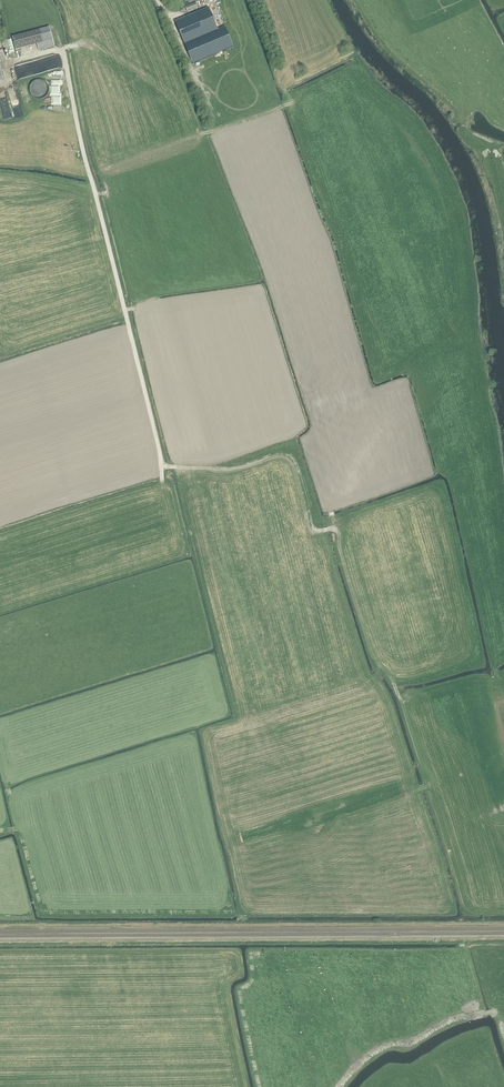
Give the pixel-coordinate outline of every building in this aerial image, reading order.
[(195,2),(185,6),(187,12),(198,7),(195,2)] [(209,8),(175,22),(193,64),(233,47),(226,30),(219,33),(209,8)] [(49,27),(12,37),(15,50),(37,44),(38,49),(54,45),(49,27)] [(26,64),(16,65),(17,77),(27,77),(26,64)]
